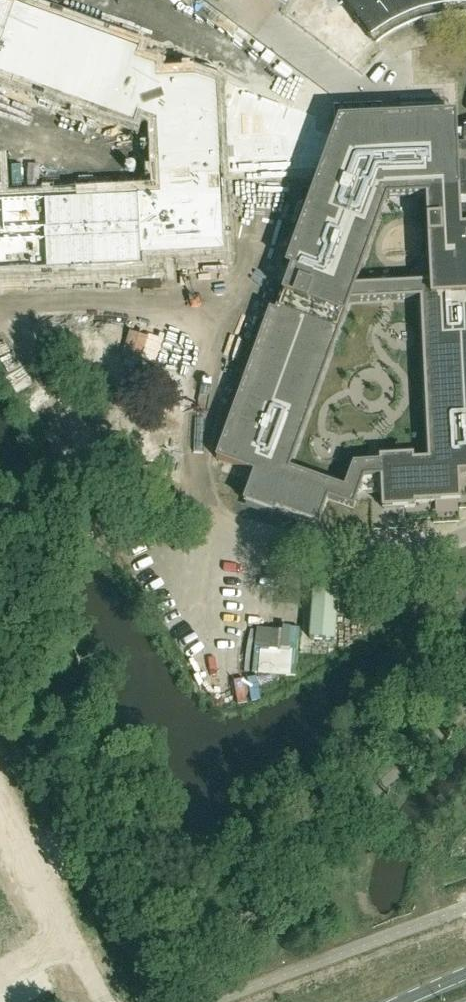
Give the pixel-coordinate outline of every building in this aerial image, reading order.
[(135,125),(139,115),(155,121),(157,175),(220,173),(321,168),(332,135),(316,129),(315,115),(307,112),(246,89),(247,87),(217,76),(214,84),(193,77),(167,78),(167,70),(135,59),(139,49),(3,0),(0,0),(0,76),(135,125)] [(252,51),(255,54),(249,61),(250,61),(240,75),(300,101),(302,96),(321,103),(332,79),(346,61),(351,65),(366,48),(384,35),(403,24),(422,17),(446,12),(464,10),(465,5),(465,0),(289,0),(252,51)] [(332,135),(321,168),(285,266),(291,268),(275,311),(269,309),(215,456),(226,460),(254,470),(243,502),(274,513),(275,509),(318,524),(328,497),(353,507),(356,498),(364,479),(381,478),(382,510),(415,508),(415,504),(460,502),(458,474),(465,474),(465,203),(460,204),(457,147),(456,125),(455,112),(339,118),(334,131),(332,135)] [(457,147),(460,204),(465,203),(465,147),(457,147)] [(141,267),(140,257),(223,253),(220,173),(157,175),(158,194),(0,201),(0,273),(141,267)] [(57,383),(29,400),(72,468),(99,451),(57,383)] [(10,927),(3,931),(9,942),(16,938),(10,927)] [(16,938),(9,942),(15,952),(22,948),(16,938)]
